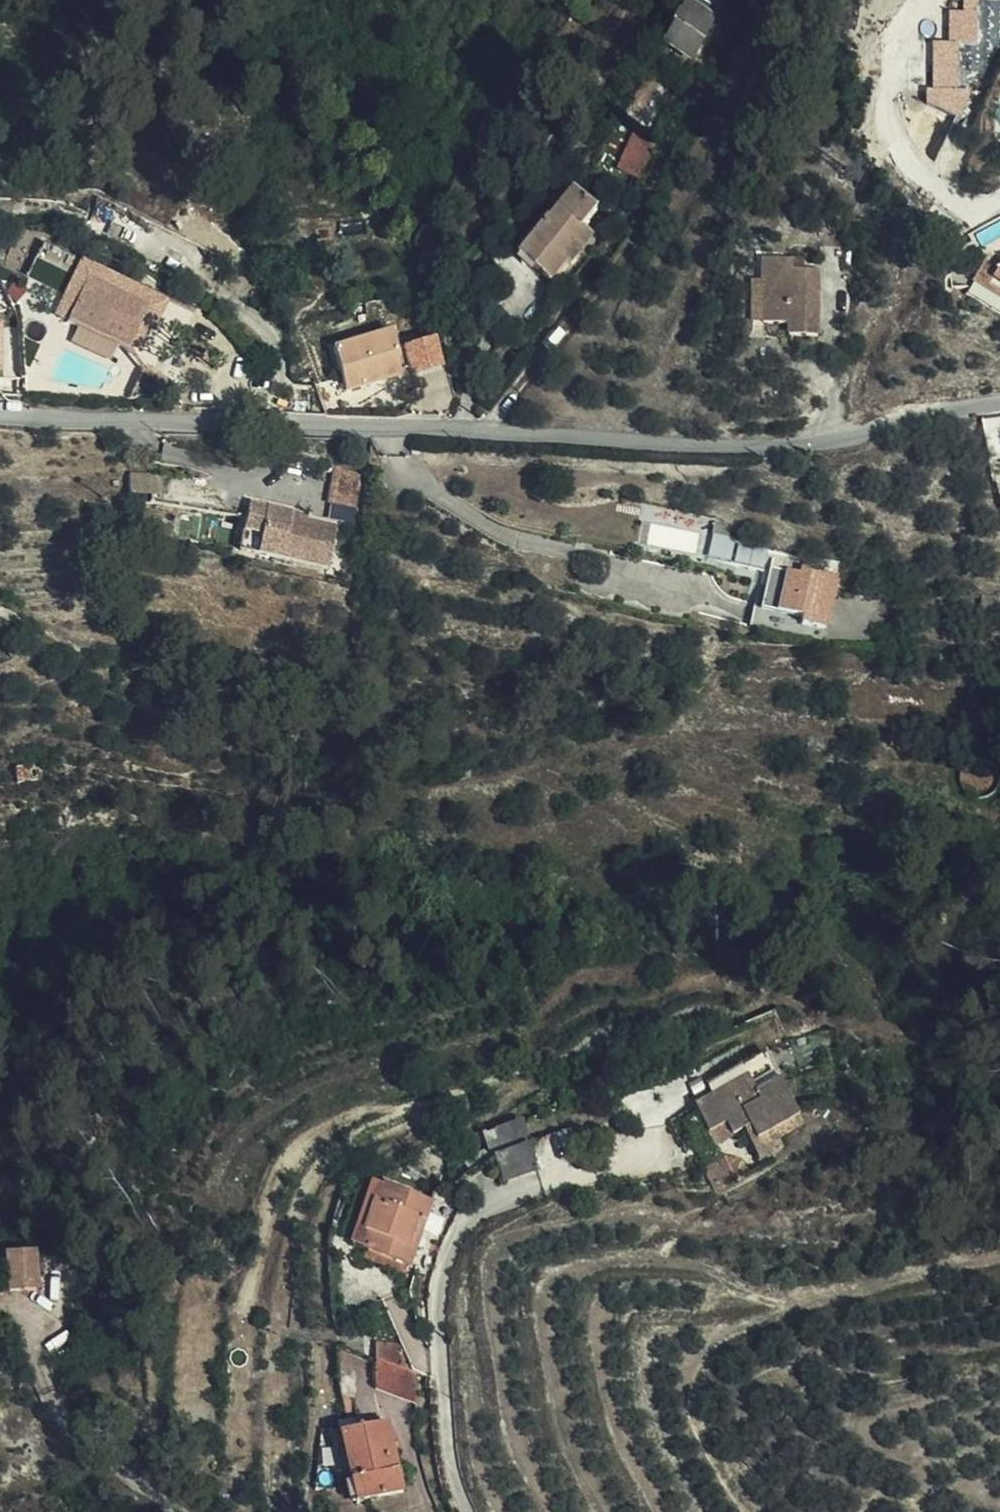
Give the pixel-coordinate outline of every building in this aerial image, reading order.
[(660,47),(694,64),(718,18),(685,0),(660,47)] [(949,12),(949,43),(999,42),(999,0),(962,0),(963,12),(949,12)] [(962,90),(961,42),(930,43),(932,112),(971,111),(971,90),(962,90)] [(638,179),(656,144),(634,133),(616,167),(638,179)] [(511,254),(539,282),(558,261),(562,264),(583,239),(575,230),(589,213),(569,196),(544,227),(539,223),(511,254)] [(17,263),(43,273),(59,230),(29,230),(17,263)] [(43,273),(109,298),(126,253),(76,234),(59,230),(43,273)] [(755,261),(749,304),(772,309),(772,318),(801,323),(812,260),(798,257),(785,255),(786,245),(759,240),(755,261)] [(785,255),(798,257),(800,247),(786,245),(785,255)] [(158,291),(166,270),(126,253),(109,298),(120,303),(128,281),(158,291)] [(738,302),(749,304),(755,261),(744,260),(738,302)] [(336,384),(393,369),(378,324),(323,340),(336,384)] [(118,357),(139,363),(138,337),(122,330),(118,357)] [(411,375),(445,367),(437,335),(403,343),(411,375)] [(984,419),(991,455),(999,453),(999,415),(984,419)] [(322,503),(342,506),(348,477),(328,473),(322,503)] [(241,502),(234,534),(248,537),(243,557),(315,574),(324,531),(295,525),(278,521),(281,511),(241,502)] [(298,514),(281,511),(278,521),(295,525),(298,514)] [(700,526),(649,512),(641,541),(705,559),(710,540),(697,537),(700,526)] [(248,537),(234,534),(230,554),(243,557),(248,537)] [(737,553),(717,551),(714,568),(731,569),(737,553)] [(746,553),(737,553),(731,569),(745,570),(746,553)] [(819,556),(779,554),(778,566),(753,565),(751,610),(793,612),(797,578),(816,578),(819,556)] [(751,610),(748,629),(813,632),(816,578),(797,578),(793,612),(751,610)] [(7,781),(28,780),(27,760),(6,760),(7,781)] [(690,1098),(672,1109),(680,1113),(685,1119),(718,1092),(746,1069),(739,1056),(683,1085),(690,1098)] [(680,1113),(672,1109),(684,1131),(701,1123),(710,1138),(723,1132),(731,1146),(777,1121),(746,1069),(718,1092),(685,1119),(680,1113)] [(520,1160),(526,1157),(528,1131),(518,1134),(508,1113),(460,1132),(470,1157),(475,1155),(485,1179),(522,1164),(520,1160)] [(528,1131),(526,1157),(565,1142),(556,1119),(528,1131)] [(357,1253),(399,1265),(404,1247),(393,1244),(401,1220),(411,1223),(417,1202),(359,1186),(340,1248),(357,1253)] [(393,1244),(404,1247),(411,1223),(401,1220),(393,1244)] [(39,1249),(5,1252),(8,1291),(42,1288),(39,1249)] [(396,1275),(399,1265),(357,1253),(354,1263),(396,1275)] [(408,1399),(411,1375),(375,1362),(370,1389),(408,1399)] [(388,1493),(385,1470),(378,1472),(373,1443),(380,1443),(377,1426),(326,1433),(338,1502),(388,1493)] [(378,1472),(385,1470),(380,1443),(373,1443),(378,1472)]
